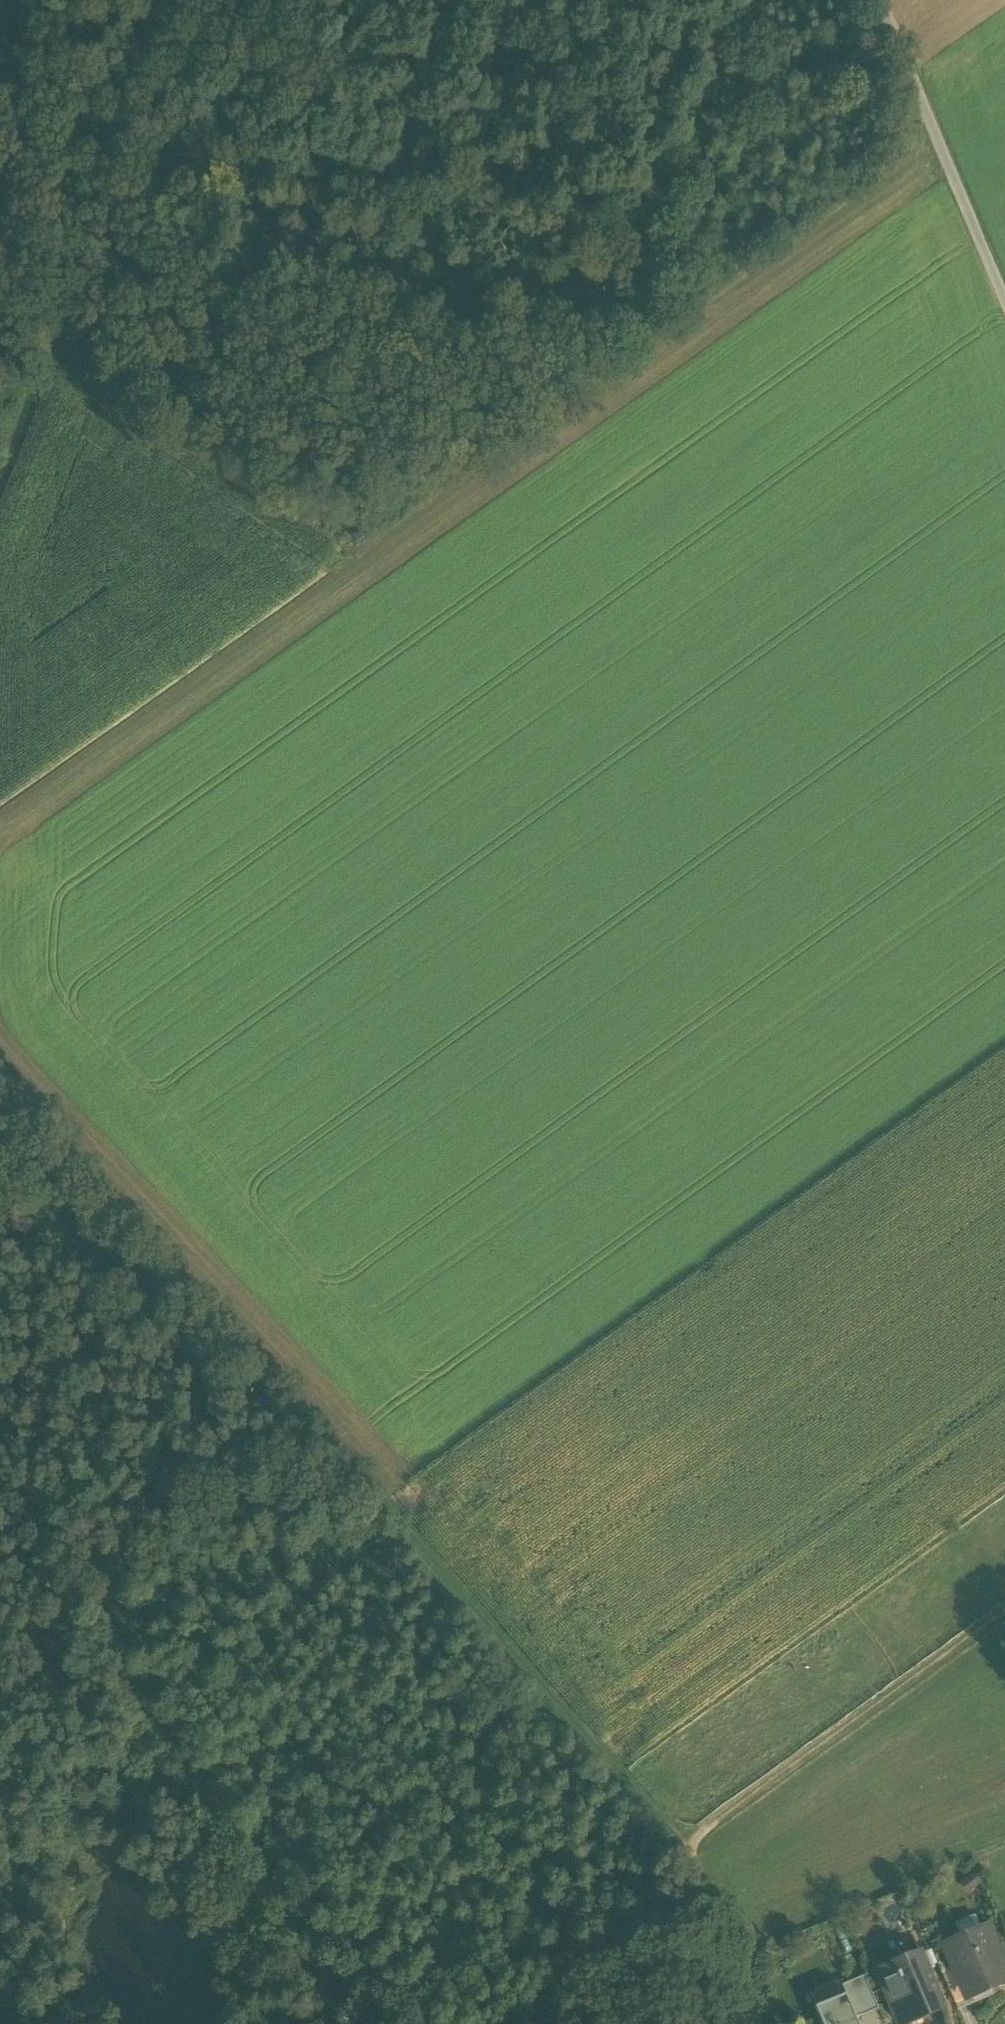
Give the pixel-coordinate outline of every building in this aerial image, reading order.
[(981,1883),(973,1873),(959,1884),(968,1894),(981,1883)] [(954,1923),(961,1939),(982,1930),(975,1915),(954,1923)] [(965,1997),(966,1997),(1004,1981),(1004,1972),(986,1928),(982,1930),(961,1939),(944,1946),(953,1967),(965,1997)] [(931,1949),(921,1953),(927,1968),(937,1964),(931,1949)] [(899,2023),(905,2023),(944,2009),(935,1985),(933,1985),(927,1968),(921,1953),(894,1964),(898,1974),(882,1980),(899,2023)] [(941,1972),(957,2010),(969,2005),(966,1997),(965,1997),(953,1967),(941,1972)] [(846,1995),(856,2018),(879,2009),(864,1976),(842,1985),(846,1995)] [(815,2007),(822,2023),(858,2023),(856,2018),(846,1995),(815,2007)]
